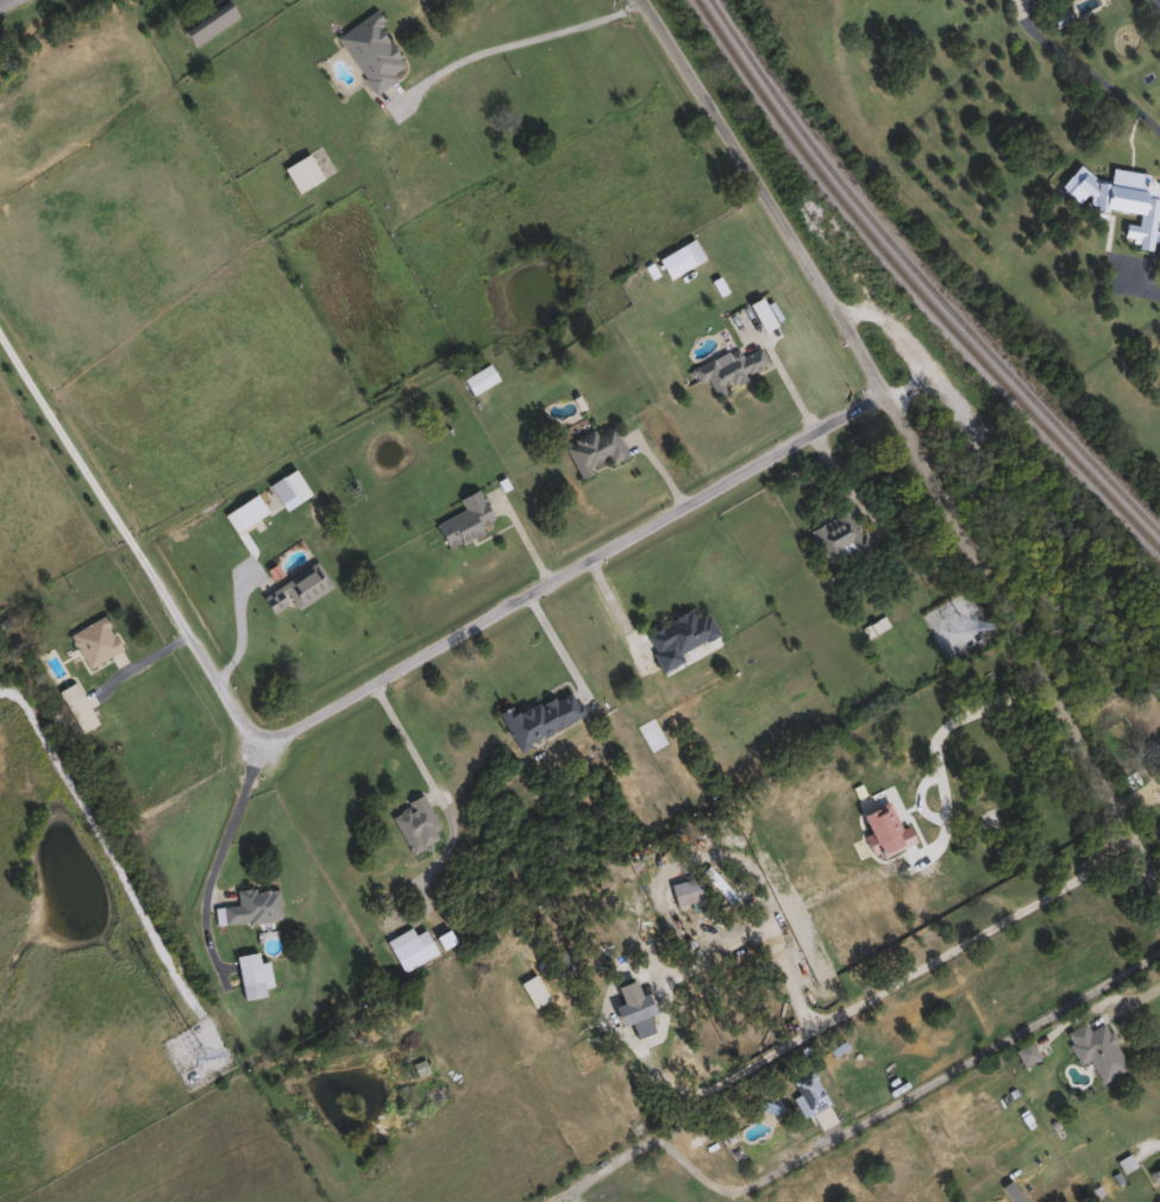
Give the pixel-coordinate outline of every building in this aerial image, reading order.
[(177,23),(212,0),(227,0),(238,17),(193,46),(177,23)] [(370,90),(334,35),(375,10),(383,23),(378,26),(405,69),(370,90)] [(321,177),(295,192),(282,167),(307,152),(321,177)] [(727,314),(752,301),(763,320),(738,333),(727,314)] [(769,364),(714,393),(706,378),(698,382),(691,368),(713,356),(715,361),(736,349),(740,356),(759,345),(769,364)] [(460,377),(485,362),(496,377),(471,393),(460,377)] [(579,430),(570,418),(578,412),(588,424),(579,430)] [(563,446),(609,420),(626,451),(581,477),(563,446)] [(267,487),(289,467),(303,483),(282,503),(267,487)] [(483,532),(445,547),(434,520),(463,509),(457,495),(477,488),(490,520),(479,525),(483,532)] [(267,511),(242,527),(228,509),(253,492),(267,511)] [(810,527),(847,507),(870,547),(855,555),(852,549),(829,562),(810,527)] [(331,586),(294,608),(289,601),(270,613),(261,596),(316,561),(331,586)] [(659,665),(642,634),(690,609),(692,615),(704,609),(717,636),(659,665)] [(89,668),(68,636),(99,615),(120,647),(89,668)] [(512,712),(572,689),(584,719),(513,745),(500,709),(510,706),(512,712)] [(424,845),(409,852),(391,815),(408,807),(405,801),(421,793),(437,825),(418,834),(424,845)] [(928,825),(916,831),(907,813),(918,807),(928,825)] [(667,884),(696,876),(702,897),(673,906),(667,884)] [(280,918),(224,924),(221,906),(237,904),(236,890),(277,887),(280,918)] [(426,957),(401,971),(388,947),(413,934),(426,957)] [(263,994),(242,998),(233,956),(255,952),(263,994)] [(608,1004),(623,998),(619,984),(631,979),(635,993),(640,990),(654,1029),(634,1037),(628,1021),(616,1025),(608,1004)] [(1101,1081),(1089,1058),(1079,1063),(1064,1032),(1084,1022),(1087,1029),(1103,1021),(1127,1068),(1101,1081)] [(1035,1053),(1022,1063),(1014,1051),(1027,1041),(1035,1053)] [(790,1081),(810,1070),(827,1102),(801,1116),(791,1097),(797,1095),(790,1081)] [(760,1126),(766,1134),(758,1139),(745,1118),(760,1108),(767,1121),(760,1126)]
